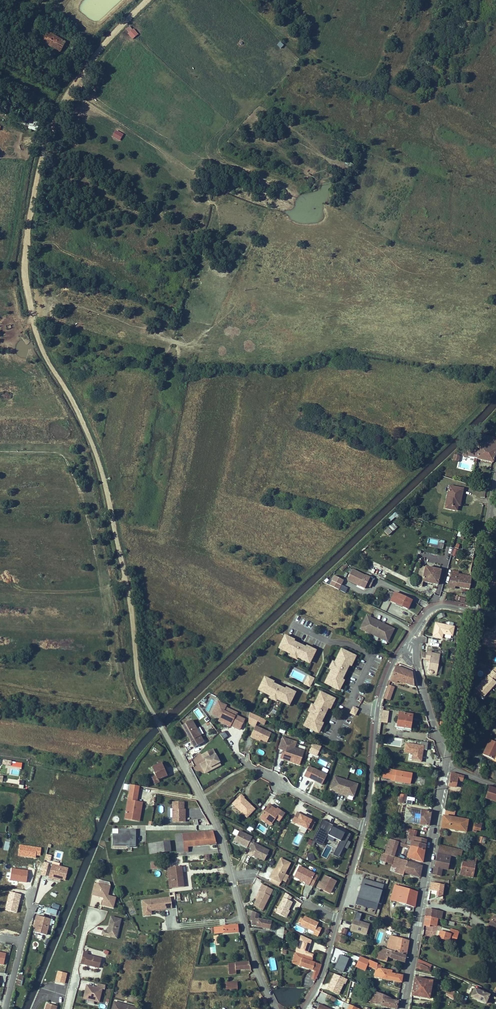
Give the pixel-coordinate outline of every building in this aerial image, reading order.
[(123,30),(127,34),(132,30),(127,25),(123,30)] [(43,47),(58,55),(62,48),(64,50),(66,47),(51,38),(50,41),(47,39),(43,47)] [(495,463),(495,440),(483,436),(479,448),(468,445),(463,460),(474,463),(476,458),(495,463)] [(460,510),(461,505),(463,498),(465,499),(467,489),(454,486),(449,508),(460,510)] [(422,573),(420,584),(424,585),(426,581),(439,584),(443,568),(428,566),(426,573),(422,573)] [(374,577),(357,568),(351,578),(362,584),(363,583),(365,583),(364,585),(369,587),(374,577)] [(474,579),(461,576),(462,572),(463,570),(455,568),(451,586),(472,591),(474,579)] [(342,588),(346,579),(337,575),(333,584),(342,588)] [(415,601),(399,592),(394,601),(411,610),(415,601)] [(360,628),(388,642),(394,629),(367,615),(360,628)] [(452,635),(454,626),(435,623),(433,636),(442,638),(443,633),(452,635)] [(485,630),(483,642),(495,645),(495,632),(485,630)] [(297,639),(287,634),(282,645),(287,648),(286,650),(293,653),(299,656),(306,660),(307,658),(312,661),(318,650),(308,645),(307,647),(305,651),(294,645),(296,641),(297,639)] [(307,647),(296,641),(294,645),(305,651),(307,647)] [(436,668),(440,669),(442,661),(438,660),(439,653),(431,651),(431,650),(427,649),(425,656),(425,657),(429,658),(427,669),(427,670),(427,671),(428,671),(428,672),(429,672),(430,672),(431,672),(431,671),(432,671),(432,670),(436,671),(436,668)] [(353,661),(356,656),(345,651),(342,657),(340,656),(336,663),(333,670),(329,676),(331,677),(328,684),(339,690),(341,685),(343,684),(345,680),(342,679),(338,677),(345,663),(349,665),(352,667),(354,663),(353,661)] [(342,679),(349,665),(345,663),(338,677),(342,679)] [(397,669),(393,679),(399,681),(401,679),(415,684),(413,672),(399,665),(397,669)] [(494,671),(492,672),(491,671),(475,687),(482,694),(495,681),(495,680),(495,673),(494,671)] [(310,677),(314,679),(315,678),(310,675),(305,683),(307,684),(310,677)] [(272,687),(274,683),(275,681),(266,676),(260,686),(266,689),(265,691),(271,694),(278,698),(284,701),(285,699),(291,702),(296,691),(287,687),(286,688),(284,692),(272,687)] [(286,688),(274,683),(272,687),(284,692),(286,688)] [(388,689),(385,699),(387,700),(394,684),(391,683),(388,689)] [(394,684),(387,700),(389,701),(396,685),(394,684)] [(331,703),(334,698),(323,693),(320,700),(318,699),(314,705),(311,712),(307,718),(309,720),(306,726),(317,732),(319,727),(321,726),(323,723),(320,721),(316,719),(323,706),(327,708),(330,709),(332,706),(331,703)] [(225,711),(227,707),(228,705),(219,701),(214,714),(222,717),(220,721),(232,726),(232,725),(242,729),(246,719),(238,715),(237,714),(236,716),(225,711)] [(320,721),(327,708),(323,706),(316,719),(320,721)] [(238,712),(227,707),(225,711),(236,716),(237,714),(238,715),(238,713),(237,713),(238,712)] [(260,720),(261,716),(252,711),(250,722),(254,723),(256,718),(260,720)] [(403,713),(400,727),(413,730),(415,715),(403,713)] [(207,741),(194,719),(185,724),(197,746),(207,741)] [(269,741),(273,732),(257,725),(253,736),(257,738),(257,736),(262,738),(269,741)] [(289,739),(289,738),(285,736),(281,748),(285,749),(284,753),(294,756),(293,760),(302,763),(306,749),(297,746),(293,745),(295,741),(289,739)] [(495,753),(495,738),(490,736),(487,742),(489,743),(487,748),(485,747),(483,751),(495,756),(495,753)] [(162,742),(154,737),(150,744),(158,749),(162,742)] [(298,740),(289,738),(289,739),(295,741),(293,745),(297,746),(298,740)] [(408,741),(405,758),(416,760),(419,743),(408,741)] [(317,757),(320,747),(311,744),(308,753),(317,757)] [(209,767),(219,762),(212,748),(201,754),(205,761),(200,763),(205,772),(211,769),(209,767)] [(20,776),(22,763),(2,760),(2,765),(6,766),(5,774),(20,776)] [(165,772),(161,762),(152,766),(155,775),(151,776),(154,783),(158,781),(157,778),(166,775),(165,772)] [(325,782),(329,773),(311,765),(307,774),(325,782)] [(415,772),(395,768),(394,777),(394,778),(413,782),(415,772)] [(462,780),(464,775),(457,773),(454,772),(452,772),(451,772),(450,775),(448,785),(456,786),(458,779),(462,780)] [(349,779),(337,775),(333,787),(338,789),(340,790),(340,791),(344,793),(349,779)] [(356,795),(360,783),(349,779),(344,793),(348,794),(349,793),(351,793),(356,795)] [(489,787),(485,799),(495,802),(495,788),(490,786),(489,787)] [(139,822),(143,803),(138,802),(138,798),(140,790),(132,788),(125,819),(139,822)] [(242,794),(236,800),(239,803),(236,806),(248,816),(256,808),(244,797),(245,797),(242,794)] [(183,816),(183,809),(183,804),(183,802),(172,802),(172,821),(184,821),(184,816),(183,816)] [(263,819),(266,820),(267,819),(270,818),(274,821),(276,817),(281,820),(286,812),(278,806),(278,807),(277,808),(275,811),(272,811),(271,810),(274,806),(270,803),(262,814),(263,819)] [(408,806),(404,805),(402,821),(431,825),(434,810),(408,806)] [(308,827),(313,818),(301,813),(302,812),(298,810),(293,820),(308,827)] [(453,817),(443,815),(440,828),(465,833),(467,820),(453,817)] [(475,817),(468,816),(467,825),(475,827),(476,825),(479,826),(481,818),(475,817)] [(405,825),(403,831),(411,833),(418,835),(419,830),(405,825)] [(254,835),(241,828),(236,839),(248,845),(249,843),(253,845),(255,840),(256,838),(253,837),(254,835)] [(135,846),(135,830),(118,829),(118,834),(112,834),(112,845),(126,845),(126,846),(135,846)] [(214,844),(212,836),(211,832),(172,835),(173,847),(180,847),(180,842),(184,841),(185,847),(214,844)] [(315,849),(310,859),(327,868),(330,863),(326,861),(328,858),(324,856),(324,855),(325,856),(332,843),(342,848),(345,843),(328,833),(326,838),(323,836),(316,849),(315,849)] [(418,835),(411,833),(409,838),(401,837),(393,835),(392,838),(427,849),(429,839),(418,835)] [(392,838),(391,838),(387,853),(397,856),(400,845),(411,849),(409,857),(425,861),(427,849),(392,838)] [(260,855),(266,858),(271,848),(255,840),(253,845),(249,852),(253,854),(254,853),(260,855)] [(452,843),(438,840),(437,848),(450,851),(452,843)] [(185,847),(184,841),(180,842),(180,847),(173,847),(174,852),(185,851),(185,847)] [(170,851),(169,842),(149,844),(149,849),(147,849),(147,854),(170,851)] [(462,845),(452,843),(450,851),(457,852),(460,853),(462,845)] [(450,851),(437,848),(433,870),(440,872),(442,863),(448,864),(450,851)] [(476,852),(472,851),(470,857),(462,856),(459,871),(473,873),(476,852)] [(387,853),(384,852),(381,859),(394,863),(399,865),(401,857),(397,856),(387,853)] [(282,881),(292,862),(282,857),(277,868),(275,873),(273,872),(271,876),(282,881)] [(425,864),(401,857),(399,865),(398,871),(405,874),(406,872),(422,877),(425,864)] [(330,863),(327,868),(331,870),(335,862),(328,858),(326,861),(330,863)] [(179,862),(168,864),(171,885),(182,883),(179,862)] [(66,871),(55,868),(56,865),(51,864),(47,880),(51,881),(58,883),(58,881),(63,882),(66,871)] [(317,872),(301,865),(296,875),(302,878),(308,881),(307,882),(311,884),(317,872)] [(288,881),(292,875),(287,872),(283,879),(288,881)] [(324,881),(322,880),(319,886),(323,888),(323,887),(333,892),(339,880),(327,874),(324,881)] [(381,891),(383,884),(362,879),(355,905),(376,910),(378,904),(381,905),(384,892),(381,891)] [(213,892),(212,883),(192,886),(194,895),(207,893),(213,892)] [(260,889),(262,890),(256,904),(264,908),(271,894),(268,893),(271,887),(264,883),(260,889)] [(97,888),(93,887),(91,894),(99,896),(99,895),(104,896),(103,898),(102,905),(113,907),(115,897),(107,895),(109,887),(98,884),(97,888)] [(417,906),(420,890),(397,884),(393,898),(417,906)] [(288,892),(278,912),(286,916),(290,909),(294,901),(291,899),(293,896),(288,892)] [(208,900),(207,893),(194,895),(194,902),(208,900)] [(169,894),(141,897),(143,911),(150,910),(149,906),(171,904),(169,894)] [(443,907),(426,904),(425,911),(429,912),(431,913),(435,913),(440,915),(441,915),(443,907)] [(260,913),(253,909),(251,919),(254,920),(253,924),(272,928),(273,921),(260,918),(260,913)] [(104,927),(101,926),(100,930),(115,934),(119,914),(108,912),(106,921),(107,921),(107,923),(106,923),(105,924),(104,927)] [(366,936),(369,924),(359,922),(361,914),(355,913),(350,932),(366,936)] [(305,918),(303,917),(301,921),(303,923),(302,924),(316,931),(315,933),(320,935),(324,928),(319,926),(320,922),(306,915),(305,918)] [(47,937),(50,926),(53,927),(54,922),(38,918),(37,922),(35,928),(37,929),(36,934),(47,937)] [(236,929),(236,921),(213,923),(213,930),(236,929)] [(451,925),(440,922),(440,923),(438,932),(455,937),(458,928),(450,926),(451,925)] [(349,935),(340,932),(338,941),(346,943),(349,935)] [(411,939),(393,934),(390,943),(394,944),(392,949),(409,954),(411,939)] [(384,946),(382,946),(378,957),(388,960),(390,956),(407,962),(409,954),(392,949),(389,948),(384,946)] [(87,949),(82,948),(79,961),(98,965),(100,956),(86,952),(87,949)] [(314,957),(297,952),(294,962),(322,972),(323,966),(324,965),(317,962),(313,961),(314,957)] [(343,973),(349,959),(339,955),(333,969),(343,973)] [(362,957),(362,956),(358,966),(366,970),(368,965),(371,960),(362,957)] [(429,963),(417,957),(415,964),(424,966),(425,963),(429,964),(429,963)] [(250,966),(247,959),(227,961),(227,970),(234,969),(234,968),(250,966)] [(376,962),(371,960),(368,965),(378,969),(379,963),(376,962)] [(384,965),(379,963),(378,969),(376,977),(403,982),(405,974),(396,973),(396,971),(390,969),(383,968),(384,965)] [(65,972),(57,970),(55,980),(63,982),(65,972)] [(431,976),(414,973),(413,979),(430,982),(431,976)] [(430,982),(413,979),(411,987),(411,991),(429,994),(430,982)] [(83,994),(84,996),(88,997),(89,996),(93,996),(94,998),(98,999),(101,985),(87,982),(85,988),(84,988),(83,994)] [(489,988),(474,982),(471,991),(476,993),(480,994),(485,997),(489,988)] [(452,996),(446,991),(444,1003),(452,1004),(452,996)] [(393,997),(380,992),(378,1003),(383,1004),(383,1005),(399,1008),(400,1000),(393,999),(393,997)] [(113,1000),(111,1008),(133,1008),(134,1006),(124,1003),(125,1003),(113,1000)]
